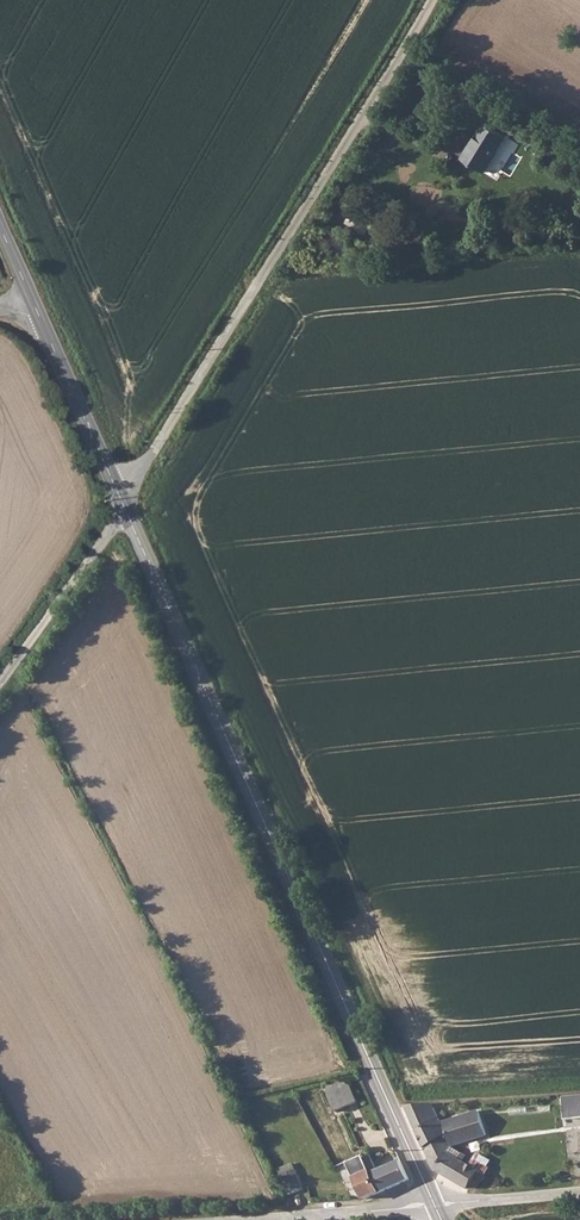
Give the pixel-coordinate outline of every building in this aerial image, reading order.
[(484,123),(462,159),(486,172),(508,137),(484,123)] [(356,212),(349,223),(355,228),(367,235),(374,223),(356,212)] [(351,1084),(328,1093),(336,1110),(358,1100),(351,1084)] [(568,1098),(572,1120),(579,1120),(579,1097),(568,1098)] [(424,1110),(411,1116),(436,1174),(437,1173),(453,1148),(455,1148),(459,1146),(489,1135),(479,1112),(443,1126),(440,1121),(435,1108),(424,1110)] [(453,1148),(437,1173),(459,1185),(465,1190),(479,1189),(487,1177),(479,1172),(473,1168),(465,1164),(470,1155),(467,1156),(455,1148),(453,1148)] [(370,1153),(363,1156),(379,1192),(410,1180),(401,1160),(378,1170),(370,1153)] [(363,1156),(348,1162),(364,1198),(379,1192),(363,1156)] [(296,1168),(282,1174),(292,1193),(305,1187),(296,1168)]
